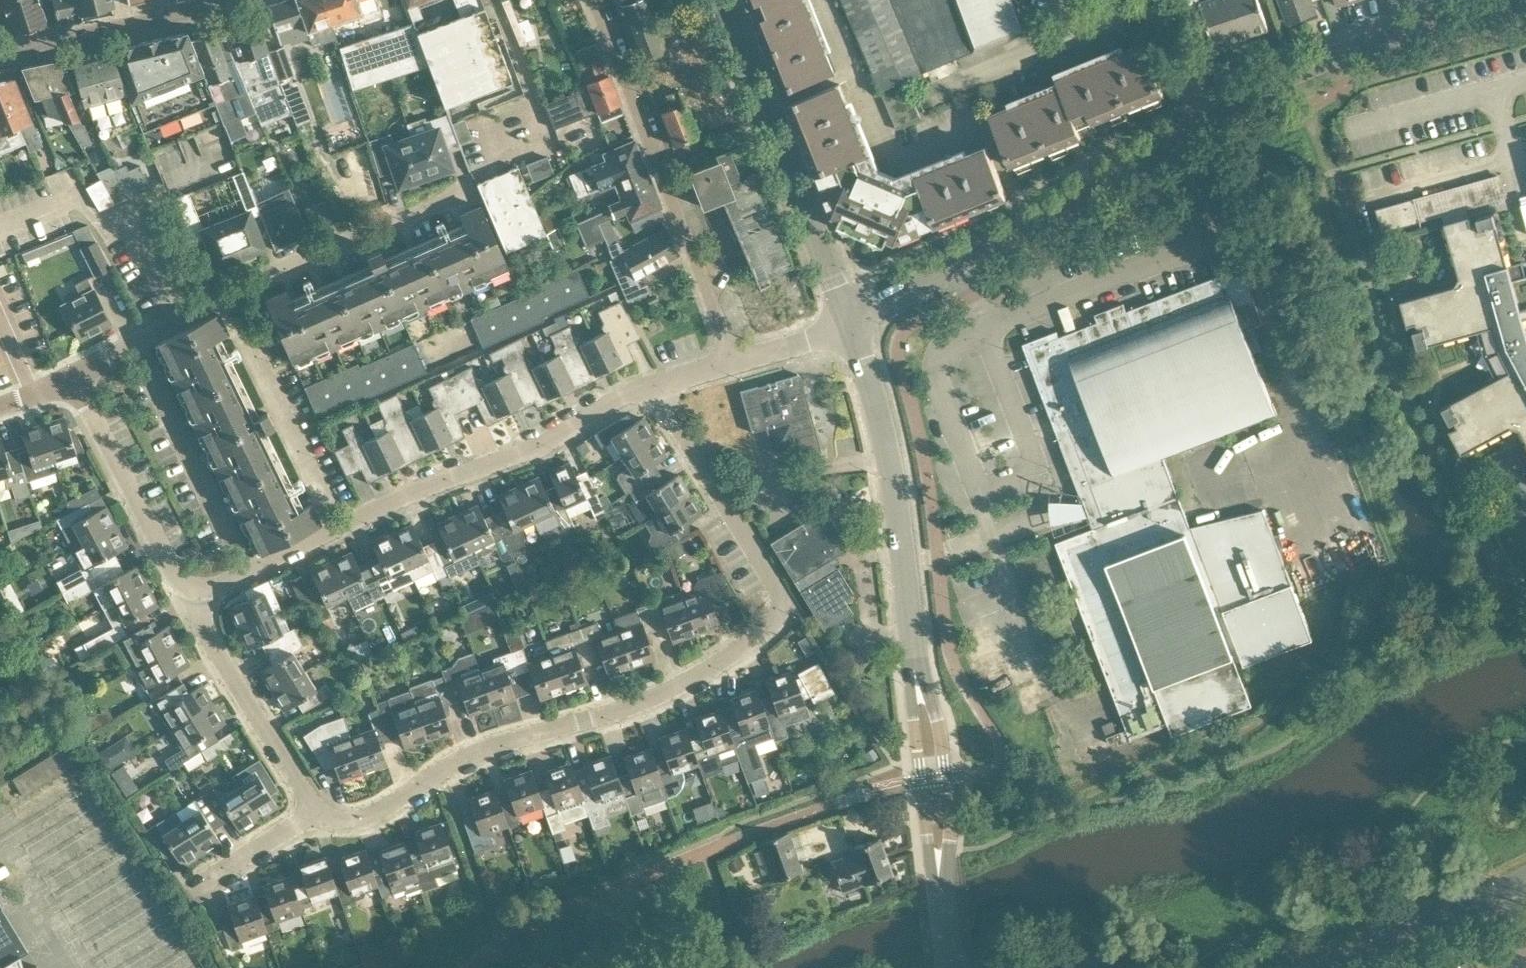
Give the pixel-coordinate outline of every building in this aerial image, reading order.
[(4,7),(14,34),(48,26),(39,0),(0,0),(0,8),(4,7)] [(58,23),(58,24),(82,19),(77,0),(54,0),(58,23)] [(82,19),(114,13),(114,11),(113,12),(111,0),(77,0),(82,19)] [(268,8),(273,23),(272,24),(274,30),(275,29),(280,43),(289,40),(291,46),(310,40),(312,46),(335,38),(330,23),(321,0),(285,0),(268,6),(268,8)] [(330,23),(356,14),(359,22),(381,14),(376,0),(321,0),(330,23)] [(413,23),(429,65),(444,106),(467,97),(512,80),(481,0),(405,0),(413,23)] [(508,0),(501,0),(500,0),(519,46),(526,43),(508,0)] [(630,46),(647,40),(631,0),(612,0),(630,46)] [(784,93),(835,72),(805,0),(747,0),(784,93)] [(880,90),(974,51),(1029,30),(1017,0),(842,0),(880,90)] [(1189,8),(1200,4),(1208,26),(1205,27),(1208,34),(1210,34),(1215,48),(1242,39),(1229,0),(1206,0),(1201,2),(1200,0),(1187,0),(1189,8)] [(1242,39),(1269,29),(1259,0),(1229,0),(1242,39)] [(1316,12),(1311,1),(1313,0),(1281,0),(1289,22),(1316,12)] [(259,18),(220,30),(221,32),(220,32),(239,70),(247,93),(261,125),(292,114),(284,93),(269,51),(259,18)] [(338,47),(352,89),(429,65),(413,23),(338,47)] [(193,38),(191,39),(198,58),(225,124),(234,121),(226,101),(247,93),(239,70),(220,32),(215,33),(215,32),(208,34),(207,30),(197,33),(193,38)] [(198,58),(191,39),(188,31),(162,38),(162,37),(139,43),(113,50),(126,88),(124,89),(139,124),(142,132),(151,152),(225,124),(198,58)] [(595,43),(577,50),(575,51),(572,53),(578,69),(602,59),(595,43)] [(990,115),(990,116),(1010,166),(1097,131),(1093,122),(1164,94),(1143,43),(1056,78),(1060,87),(990,115)] [(112,50),(72,61),(85,108),(88,107),(101,139),(139,124),(124,89),(126,88),(113,50),(113,49),(112,49),(112,50)] [(62,59),(42,63),(61,113),(65,122),(67,122),(79,148),(92,142),(84,124),(82,125),(68,92),(75,91),(70,78),(62,59)] [(602,59),(578,69),(587,88),(597,113),(601,121),(605,119),(623,112),(609,75),(603,59),(602,59)] [(22,68),(25,75),(34,99),(42,116),(61,113),(42,63),(22,68)] [(0,81),(0,143),(8,139),(6,133),(19,127),(29,151),(42,145),(32,121),(30,121),(13,78),(0,81)] [(881,92),(887,104),(911,94),(906,82),(881,92)] [(839,225),(843,236),(855,232),(869,238),(874,249),(885,245),(888,238),(896,242),(1007,197),(987,146),(915,175),(919,184),(909,188),(864,169),(860,159),(868,155),(839,84),(789,104),(834,215),(841,218),(839,225)] [(587,88),(572,94),(543,104),(553,128),(582,118),(597,113),(587,88)] [(916,106),(911,94),(887,104),(892,116),(916,106)] [(658,110),(673,146),(697,136),(682,100),(658,110)] [(921,118),(916,106),(892,116),(897,128),(921,118)] [(445,147),(458,142),(448,116),(427,122),(425,118),(408,124),(411,134),(427,181),(442,175),(441,172),(452,168),(445,147)] [(604,135),(608,145),(618,141),(614,131),(604,135)] [(427,181),(411,134),(392,140),(390,134),(368,141),(378,170),(392,165),(399,186),(411,182),(412,186),(427,181)] [(567,174),(572,185),(584,180),(641,158),(634,140),(603,152),(606,159),(567,174)] [(750,281),(791,266),(755,171),(729,181),(719,156),(686,168),(700,206),(719,200),(750,281)] [(631,186),(650,179),(641,158),(584,180),(572,185),(576,197),(589,192),(590,194),(615,183),(618,191),(631,186)] [(154,159),(142,164),(150,183),(163,178),(154,159)] [(127,198),(138,193),(129,170),(126,165),(114,169),(116,172),(124,191),(127,198)] [(129,170),(138,193),(150,188),(140,165),(129,170)] [(478,184),(506,251),(546,234),(527,190),(517,167),(478,184)] [(247,211),(227,219),(244,261),(255,257),(254,252),(265,248),(252,217),(261,213),(256,202),(244,170),(232,175),(247,211)] [(124,191),(116,172),(100,179),(110,197),(114,204),(127,198),(124,191)] [(1498,175),(1415,198),(1375,209),(1375,210),(1376,210),(1382,231),(1381,231),(1381,232),(1421,221),(1468,207),(1504,198),(1498,175)] [(86,187),(99,210),(114,204),(110,197),(100,179),(86,187)] [(629,218),(658,206),(660,206),(650,179),(631,186),(618,191),(621,198),(607,203),(609,208),(597,213),(576,222),(586,246),(605,238),(601,228),(598,220),(612,215),(612,216),(614,219),(628,214),(629,218)] [(309,234),(288,187),(256,202),(261,213),(275,250),(309,234)] [(244,261),(227,219),(203,229),(189,192),(176,198),(194,242),(205,238),(216,267),(227,263),(229,267),(244,261)] [(305,208),(306,211),(313,230),(334,222),(326,200),(305,208)] [(286,291),(266,300),(293,361),(507,267),(480,206),(460,214),(467,228),(385,265),(376,268),(292,305),(286,291)] [(658,206),(629,218),(634,230),(663,217),(658,206)] [(1470,216),(1444,223),(1460,277),(1455,286),(1401,301),(1408,327),(1409,326),(1409,325),(1416,323),(1418,329),(1412,331),(1417,348),(1493,327),(1499,350),(1510,371),(1441,408),(1450,424),(1455,421),(1458,427),(1451,431),(1450,430),(1449,430),(1462,454),(1511,427),(1521,431),(1525,440),(1525,330),(1523,318),(1525,317),(1525,273),(1523,263),(1517,265),(1509,267),(1494,213),(1476,218),(1477,223),(1471,225),(1469,217),(1471,217),(1470,216)] [(679,253),(666,227),(648,237),(623,252),(618,242),(620,241),(609,217),(612,216),(612,215),(598,220),(601,228),(605,238),(609,249),(608,249),(612,258),(609,259),(627,301),(650,291),(646,284),(641,286),(636,278),(679,253)] [(87,225),(72,231),(82,249),(95,275),(109,268),(96,242),(87,225)] [(554,251),(566,245),(557,226),(546,233),(554,251)] [(72,233),(22,253),(25,261),(75,241),(72,233)] [(380,250),(367,255),(371,264),(382,259),(383,258),(380,250)] [(577,267),(571,270),(576,282),(582,279),(577,267)] [(571,270),(565,272),(570,285),(576,282),(571,270)] [(565,272),(559,275),(564,287),(570,285),(565,272)] [(559,275),(553,278),(558,290),(564,287),(559,275)] [(111,323),(87,277),(75,284),(81,295),(63,304),(80,339),(111,323)] [(553,278),(547,280),(552,293),(558,290),(553,278)] [(525,309),(518,312),(512,315),(506,318),(500,320),(494,323),(488,326),(482,328),(476,331),(478,335),(484,333),(490,330),(496,327),(502,325),(508,322),(514,319),(520,317),(526,314),(532,311),(530,308),(536,305),(542,302),(548,300),(554,297),(560,294),(566,292),(572,289),(578,287),(584,284),(582,279),(576,282),(570,285),(564,287),(558,290),(552,293),(546,295),(540,298),(534,301),(528,303),(524,295),(520,297),(525,309)] [(547,280),(541,283),(546,295),(552,293),(547,280)] [(541,283),(535,286),(540,298),(546,295),(541,283)] [(584,284),(578,287),(583,299),(589,296),(584,284)] [(535,286),(529,288),(534,301),(540,298),(535,286)] [(578,287),(572,289),(577,301),(583,299),(578,287)] [(523,291),(524,295),(528,303),(534,301),(529,288),(523,291)] [(577,301),(572,289),(566,292),(571,304),(577,301)] [(604,332),(593,337),(610,372),(615,370),(613,366),(618,364),(624,365),(635,360),(627,344),(641,337),(620,300),(620,301),(615,290),(608,294),(613,304),(598,311),(603,323),(602,327),(604,332)] [(571,304),(566,292),(560,294),(565,307),(571,304)] [(565,307),(560,294),(554,297),(559,309),(565,307)] [(655,295),(647,300),(649,305),(658,301),(655,295)] [(497,296),(486,301),(490,310),(494,308),(500,305),(501,305),(497,296)] [(520,297),(512,300),(518,312),(525,309),(520,297)] [(554,297),(548,300),(553,312),(559,309),(554,297)] [(512,300),(506,303),(512,315),(518,312),(512,300)] [(553,312),(548,300),(542,302),(547,315),(552,313),(553,312)] [(547,315),(542,302),(536,305),(543,321),(544,320),(543,317),(547,315)] [(501,305),(500,305),(506,318),(512,315),(506,303),(501,305)] [(500,305),(494,308),(500,320),(506,318),(500,305)] [(536,305),(530,308),(532,311),(537,324),(543,321),(536,305)] [(578,307),(569,312),(574,322),(578,324),(585,321),(578,307)] [(490,310),(488,311),(494,323),(500,320),(494,308),(490,310)] [(488,311),(482,313),(488,326),(494,323),(488,311)] [(532,311),(526,314),(531,326),(537,324),(532,311)] [(219,313),(158,343),(261,553),(321,523),(312,504),(298,510),(259,431),(265,428),(265,429),(273,425),(267,412),(259,416),(260,419),(255,422),(215,339),(228,333),(219,313)] [(482,313),(476,316),(482,328),(488,326),(482,313)] [(559,315),(554,318),(556,322),(560,330),(586,384),(596,379),(598,373),(603,371),(605,375),(610,372),(593,337),(583,343),(580,338),(575,336),(570,325),(564,313),(559,315)] [(526,314),(520,317),(525,329),(531,326),(526,314)] [(476,316),(470,318),(476,331),(482,328),(476,316)] [(520,317),(514,319),(519,332),(525,329),(520,317)] [(514,319),(508,322),(513,334),(519,332),(514,319)] [(59,320),(46,325),(51,336),(63,331),(59,320)] [(646,325),(650,331),(657,327),(653,320),(646,325)] [(508,322),(502,325),(507,337),(513,334),(508,322)] [(502,325),(496,327),(501,340),(507,337),(502,325)] [(496,327),(490,330),(495,342),(501,340),(496,327)] [(490,330),(484,333),(489,345),(495,342),(490,330)] [(556,356),(545,361),(562,395),(567,393),(565,389),(571,387),(576,389),(586,384),(560,330),(550,335),(555,346),(554,351),(556,356)] [(484,333),(478,335),(483,347),(489,345),(484,333)] [(407,336),(398,341),(401,349),(402,348),(408,346),(411,344),(407,336)] [(521,337),(507,344),(535,402),(537,407),(548,402),(550,397),(555,394),(557,398),(562,395),(545,361),(535,366),(532,361),(527,359),(523,350),(525,345),(521,337)] [(419,356),(414,343),(411,344),(408,346),(413,358),(419,356)] [(505,373),(495,378),(512,413),(517,411),(515,407),(520,405),(525,407),(535,402),(507,344),(489,353),(493,361),(502,357),(505,363),(503,368),(505,373)] [(413,358),(408,346),(402,348),(407,361),(413,358)] [(407,361),(402,348),(401,349),(396,351),(401,363),(407,361)] [(401,363),(396,351),(390,354),(395,366),(401,363)] [(395,366),(390,354),(384,356),(389,369),(395,366)] [(373,381),(379,378),(385,376),(391,373),(397,370),(403,368),(409,365),(415,362),(421,360),(419,356),(413,358),(407,361),(401,363),(395,366),(389,369),(383,371),(377,374),(370,377),(364,365),(360,367),(364,375),(358,378),(352,381),(346,383),(340,386),(334,389),(328,391),(322,394),(316,397),(310,399),(311,404),(312,404),(318,401),(324,398),(330,396),(336,393),(342,390),(348,388),(354,385),(360,382),(366,380),(367,384),(373,381)] [(389,369),(384,356),(378,359),(383,371),(389,369)] [(383,371),(378,359),(372,362),(377,374),(383,371)] [(427,372),(421,360),(415,362),(421,375),(427,372)] [(377,374),(372,362),(369,363),(364,365),(370,377),(377,374)] [(421,375),(415,362),(409,365),(415,377),(421,375)] [(364,375),(360,367),(359,367),(357,364),(352,366),(358,378),(364,375)] [(415,377),(409,365),(403,368),(409,380),(415,377)] [(358,378),(352,366),(346,368),(352,381),(358,378)] [(471,366),(450,376),(465,409),(476,403),(487,425),(498,420),(500,415),(505,412),(507,416),(512,413),(495,378),(484,384),(482,379),(477,377),(471,366)] [(352,381),(346,368),(343,370),(340,371),(346,383),(352,381)] [(409,380),(403,368),(397,370),(403,382),(409,380)] [(403,382),(397,370),(391,373),(397,385),(401,383),(403,382)] [(346,383),(340,371),(334,374),(340,386),(346,383)] [(397,385),(391,373),(385,376),(391,388),(397,385)] [(340,386),(334,374),(328,376),(334,389),(340,386)] [(821,451),(800,374),(740,391),(752,432),(766,428),(773,452),(797,445),(800,457),(821,451)] [(334,389),(328,376),(323,379),(322,379),(328,391),(334,389)] [(391,388),(385,376),(379,378),(385,390),(391,388)] [(435,408),(424,413),(441,448),(446,445),(444,442),(449,439),(454,441),(465,436),(455,414),(465,409),(450,376),(428,387),(434,398),(432,403),(435,408)] [(308,378),(301,381),(304,387),(310,384),(311,384),(308,378)] [(385,390),(379,378),(373,381),(379,393),(381,392),(385,390)] [(322,394),(328,391),(322,379),(316,382),(322,394)] [(373,396),(367,384),(366,380),(360,382),(367,398),(373,396)] [(379,393),(373,381),(367,384),(373,396),(379,393)] [(322,394),(316,382),(311,384),(310,384),(316,397),(322,394)] [(367,398),(360,382),(354,385),(359,397),(364,395),(365,399),(367,398)] [(316,397),(310,384),(304,387),(310,399),(316,397)] [(359,397),(354,385),(348,388),(353,400),(355,399),(359,397)] [(353,400),(348,388),(342,390),(347,403),(353,400)] [(347,403),(342,390),(336,393),(341,405),(347,403)] [(341,405),(336,393),(330,396),(335,408),(341,405)] [(397,393),(387,398),(417,459),(427,454),(429,449),(434,447),(436,450),(441,448),(424,413),(413,418),(411,413),(406,412),(397,393)] [(335,408),(330,396),(324,398),(329,411),(334,408),(335,408)] [(329,411),(324,398),(318,401),(323,413),(329,411)] [(387,431),(376,436),(393,471),(398,468),(396,465),(401,462),(406,464),(417,459),(387,398),(377,403),(386,421),(384,426),(387,431)] [(323,413),(318,401),(312,404),(317,416),(323,413)] [(65,416),(43,423),(54,460),(84,450),(79,438),(72,440),(65,416)] [(620,418),(594,434),(602,447),(614,440),(623,456),(655,437),(643,417),(626,428),(620,418)] [(26,445),(15,448),(26,482),(37,478),(58,471),(54,460),(43,423),(21,430),(26,445)] [(349,443),(334,451),(346,476),(361,469),(368,483),(379,478),(381,472),(386,470),(388,473),(393,471),(376,436),(365,441),(363,437),(358,435),(352,424),(342,429),(349,443)] [(0,437),(0,477),(12,473),(16,485),(26,482),(15,448),(5,451),(1,437),(0,437)] [(618,497),(619,498),(630,491),(655,475),(649,466),(667,456),(655,437),(623,456),(629,466),(618,473),(617,478),(625,493),(618,497)] [(575,446),(579,456),(586,453),(588,446),(585,440),(575,446)] [(549,472),(557,490),(564,505),(565,504),(585,495),(570,462),(549,472)] [(597,472),(589,477),(594,484),(599,481),(600,477),(597,472)] [(657,513),(690,493),(678,474),(661,485),(655,475),(630,491),(635,500),(646,519),(657,513)] [(539,476),(518,486),(533,519),(540,534),(560,524),(562,530),(574,524),(565,504),(564,505),(557,490),(547,494),(539,476)] [(96,486),(65,502),(70,511),(83,505),(101,496),(96,486)] [(505,538),(513,555),(524,550),(523,538),(524,537),(522,524),(533,519),(518,486),(498,495),(507,516),(497,520),(505,538)] [(702,513),(690,493),(657,513),(658,514),(645,521),(652,533),(648,544),(654,555),(689,532),(684,524),(702,513)] [(587,500),(594,515),(595,519),(606,514),(604,510),(598,496),(587,500)] [(478,504),(457,514),(478,559),(497,550),(501,558),(505,559),(513,555),(505,538),(495,542),(478,504)] [(83,505),(70,511),(56,518),(72,548),(83,542),(116,525),(106,506),(88,515),(83,505)] [(770,543),(771,543),(794,581),(827,561),(848,548),(825,509),(770,543)] [(445,541),(435,546),(449,576),(479,562),(478,559),(457,514),(437,523),(445,541)] [(39,520),(23,525),(26,534),(41,526),(39,520)] [(413,523),(392,533),(413,579),(433,570),(437,578),(439,578),(443,587),(452,583),(449,576),(435,546),(425,550),(413,523)] [(127,546),(116,525),(83,542),(72,548),(82,567),(81,567),(87,579),(119,561),(114,553),(127,546)] [(368,562),(370,567),(382,593),(413,579),(392,533),(371,542),(380,562),(371,566),(369,562),(368,562)] [(679,542),(668,549),(674,559),(685,553),(679,542)] [(370,567),(361,571),(351,552),(331,561),(347,595),(367,586),(373,597),(382,593),(370,567)] [(119,561),(87,579),(62,592),(67,602),(93,589),(103,608),(147,584),(138,565),(125,572),(119,561)] [(320,591),(310,595),(316,607),(319,613),(317,613),(325,630),(333,626),(329,617),(331,616),(328,609),(326,605),(347,595),(331,561),(310,570),(320,591)] [(827,561),(794,581),(824,630),(853,613),(844,598),(853,593),(838,568),(833,571),(827,561)] [(696,592),(683,597),(696,633),(719,625),(712,606),(738,596),(722,571),(697,579),(693,587),(696,592)] [(301,575),(290,580),(305,612),(315,607),(316,607),(312,600),(309,593),(307,588),(301,575)] [(249,599),(230,607),(239,628),(273,612),(282,609),(269,580),(245,590),(249,599)] [(0,588),(4,597),(14,592),(10,583),(0,588)] [(147,584),(103,608),(113,627),(74,648),(80,659),(119,638),(146,624),(141,615),(159,605),(147,584)] [(681,591),(647,603),(655,626),(666,622),(673,642),(696,633),(683,597),(681,591)] [(20,601),(10,607),(14,616),(25,611),(20,601)] [(470,601),(462,605),(466,614),(475,610),(470,601)] [(636,609),(614,617),(631,666),(654,658),(644,630),(655,626),(647,603),(635,607),(636,609)] [(273,612),(239,628),(248,649),(266,641),(271,651),(280,646),(298,636),(294,628),(282,633),(274,614),(273,612)] [(472,613),(461,618),(466,633),(478,628),(472,613)] [(32,624),(26,614),(16,619),(21,629),(32,624)] [(594,623),(579,628),(590,659),(601,655),(608,675),(631,666),(614,617),(613,618),(618,631),(604,636),(594,623)] [(119,638),(135,668),(145,662),(179,644),(169,625),(151,634),(146,624),(119,638)] [(393,624),(385,632),(386,643),(400,637),(393,624)] [(416,624),(401,632),(405,640),(420,632),(416,624)] [(545,640),(550,655),(551,655),(564,691),(587,683),(580,663),(590,659),(579,628),(545,640)] [(292,652),(303,645),(307,643),(302,634),(298,636),(280,646),(271,651),(277,661),(260,672),(272,690),(293,677),(304,670),(292,652)] [(350,642),(345,652),(359,659),(372,653),(366,640),(355,644),(350,642)] [(151,699),(182,681),(177,672),(190,665),(179,644),(145,662),(135,668),(144,687),(151,699)] [(523,648),(511,652),(519,674),(530,670),(540,699),(564,691),(551,655),(550,655),(528,663),(523,648)] [(493,665),(479,670),(492,706),(515,698),(509,678),(519,674),(511,652),(493,659),(493,665)] [(440,670),(443,676),(451,699),(462,695),(469,714),(492,706),(479,670),(473,653),(457,658),(451,666),(440,670)] [(818,662),(802,671),(819,699),(834,691),(818,662)] [(293,677),(272,690),(284,710),(301,700),(307,710),(332,695),(326,684),(325,683),(316,689),(304,670),(293,677)] [(773,699),(761,703),(774,740),(786,735),(782,725),(809,715),(805,706),(803,699),(811,696),(815,703),(817,702),(817,700),(819,699),(802,671),(798,673),(800,677),(795,679),(792,670),(766,679),(773,699)] [(432,680),(409,688),(428,739),(451,731),(441,702),(451,699),(443,676),(432,680)] [(201,684),(188,692),(182,681),(151,699),(148,701),(154,714),(158,711),(169,730),(213,703),(201,684)] [(409,690),(377,703),(387,732),(398,728),(405,748),(428,739),(409,688),(408,688),(409,690)] [(737,718),(726,722),(734,745),(733,745),(737,756),(738,759),(747,785),(753,783),(758,797),(769,793),(764,779),(767,778),(755,746),(774,740),(773,737),(761,703),(757,690),(730,699),(737,718)] [(214,742),(208,733),(225,723),(213,703),(169,730),(181,748),(164,759),(170,769),(200,751),(214,742)] [(373,728),(350,735),(364,772),(387,764),(377,736),(387,732),(377,703),(376,703),(378,709),(368,713),(373,728)] [(734,745),(726,722),(721,709),(695,718),(702,738),(690,742),(698,764),(702,777),(717,772),(720,765),(738,759),(737,756),(733,745),(734,745)] [(95,714),(83,720),(88,730),(100,724),(95,714)] [(364,772),(350,735),(343,716),(320,724),(304,735),(325,769),(335,765),(340,781),(364,772)] [(1103,725),(1106,734),(1116,731),(1112,721),(1103,725)] [(666,757),(655,761),(667,797),(671,795),(676,793),(681,786),(683,778),(682,774),(681,770),(698,764),(690,742),(686,728),(659,738),(666,757)] [(214,742),(200,751),(207,761),(237,742),(231,732),(214,742)] [(67,745),(40,762),(50,779),(77,762),(67,745)] [(862,755),(868,764),(881,756),(875,747),(862,755)] [(630,777),(619,780),(623,791),(622,792),(628,808),(630,815),(643,810),(642,807),(667,797),(655,761),(650,748),(623,757),(630,777)] [(623,791),(619,780),(610,755),(584,765),(591,784),(579,788),(583,798),(582,798),(587,811),(588,813),(593,828),(607,823),(605,816),(628,808),(622,792),(623,791)] [(0,768),(0,829),(42,800),(14,758),(0,768)] [(237,787),(257,819),(279,806),(268,789),(275,785),(260,761),(232,778),(237,787)] [(551,791),(540,795),(543,806),(542,806),(552,832),(564,828),(562,822),(588,813),(587,811),(582,798),(583,798),(579,788),(570,762),(544,772),(551,791)] [(121,787),(131,779),(123,768),(112,776),(121,787)] [(511,799),(500,803),(508,825),(520,821),(517,815),(542,806),(543,806),(540,795),(530,770),(504,779),(511,799)] [(198,786),(202,792),(212,786),(208,780),(198,786)] [(237,787),(219,798),(232,818),(239,831),(257,819),(237,787)] [(211,788),(202,793),(221,824),(232,818),(219,798),(218,799),(211,788)] [(475,818),(464,822),(474,851),(492,844),(491,838),(491,831),(508,825),(500,803),(495,789),(469,799),(475,818)] [(193,800),(174,812),(201,855),(221,842),(213,830),(221,824),(202,793),(192,799),(193,800)] [(724,806),(716,808),(719,816),(727,813),(724,806)] [(155,822),(145,828),(152,838),(162,855),(172,849),(182,866),(201,855),(174,812),(156,824),(155,822)] [(421,851),(410,855),(422,890),(437,886),(434,877),(457,869),(441,822),(414,832),(421,851)] [(787,833),(760,842),(774,881),(801,872),(787,833)] [(831,861),(838,880),(841,890),(861,883),(862,885),(893,874),(880,838),(851,848),(853,854),(831,861)] [(379,853),(368,857),(374,874),(377,885),(381,897),(394,893),(395,896),(406,892),(407,895),(422,890),(410,855),(405,842),(379,851),(379,853)] [(345,878),(334,882),(338,892),(337,892),(341,905),(353,937),(365,932),(370,924),(365,911),(356,906),(354,900),(363,897),(364,894),(363,890),(377,885),(374,874),(365,849),(339,858),(345,878)] [(744,865),(740,856),(727,862),(733,872),(742,868),(741,866),(744,865)] [(306,885),(294,889),(302,912),(314,907),(312,901),(337,892),(338,892),(334,882),(326,857),(299,866),(306,885)] [(254,895),(253,895),(266,931),(279,927),(276,921),(302,912),(294,889),(290,876),(263,885),(270,905),(259,908),(254,895)] [(223,928),(230,947),(231,950),(243,946),(241,940),(266,931),(253,895),(228,905),(235,924),(223,928)] [(20,955),(28,950),(0,904),(0,967),(24,967),(20,955)]
